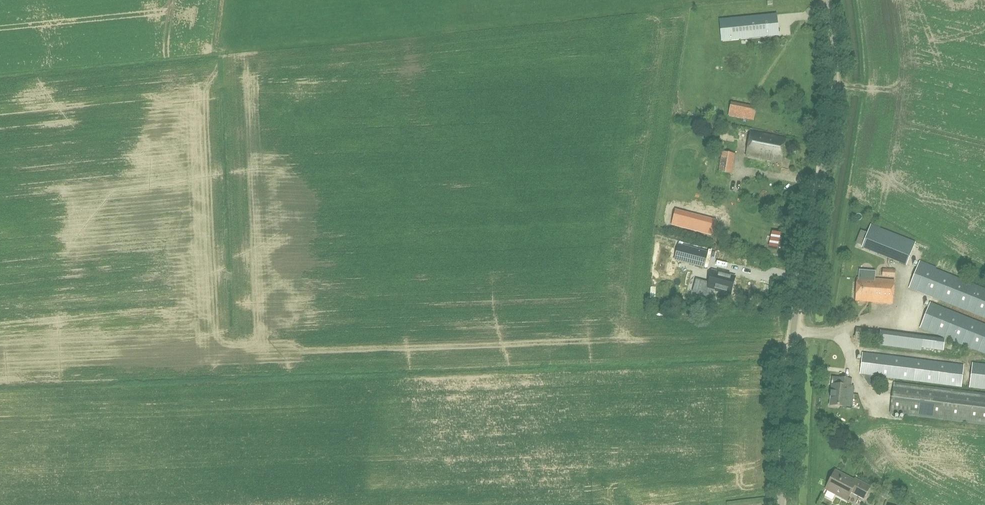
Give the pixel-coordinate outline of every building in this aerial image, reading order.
[(772,10),(776,30),(798,26),(795,6),(772,10)] [(768,15),(727,20),(729,40),(741,39),(741,36),(749,35),(749,38),(770,36),(768,15)] [(744,118),(747,106),(731,103),(729,115),(744,118)] [(720,136),(723,140),(726,140),(729,138),(730,135),(727,132),(724,131),(721,133),(720,136)] [(745,155),(781,162),(785,139),(750,132),(745,155)] [(731,174),(735,154),(728,152),(721,151),(718,171),(731,174)] [(703,156),(701,162),(708,165),(710,158),(703,156)] [(871,251),(879,229),(871,225),(862,247),(871,251)] [(915,243),(888,232),(879,255),(906,265),(915,243)] [(707,253),(678,245),(674,260),(703,268),(707,253)] [(885,269),(898,271),(899,263),(886,261),(885,269)] [(918,263),(909,286),(984,317),(984,290),(918,263)] [(737,278),(711,271),(708,283),(703,282),(701,294),(712,297),(714,290),(732,295),(737,278)] [(894,281),(857,278),(855,301),(892,303),(894,281)] [(929,304),(920,327),(984,353),(984,326),(929,304)] [(922,337),(856,328),(855,339),(878,342),(878,345),(920,351),(922,337)] [(921,348),(943,350),(945,339),(922,336),(921,348)] [(860,374),(869,385),(881,387),(882,376),(961,386),(963,366),(862,354),(860,374)] [(972,363),(969,387),(984,389),(984,365),(972,363)] [(853,386),(854,378),(845,376),(844,385),(831,384),(828,406),(854,409),(857,387),(853,386)] [(984,426),(984,395),(893,383),(889,414),(984,426)] [(854,481),(835,470),(830,481),(831,482),(827,490),(827,491),(828,488),(836,492),(835,495),(846,501),(851,492),(863,499),(870,487),(855,479),(854,481)]
